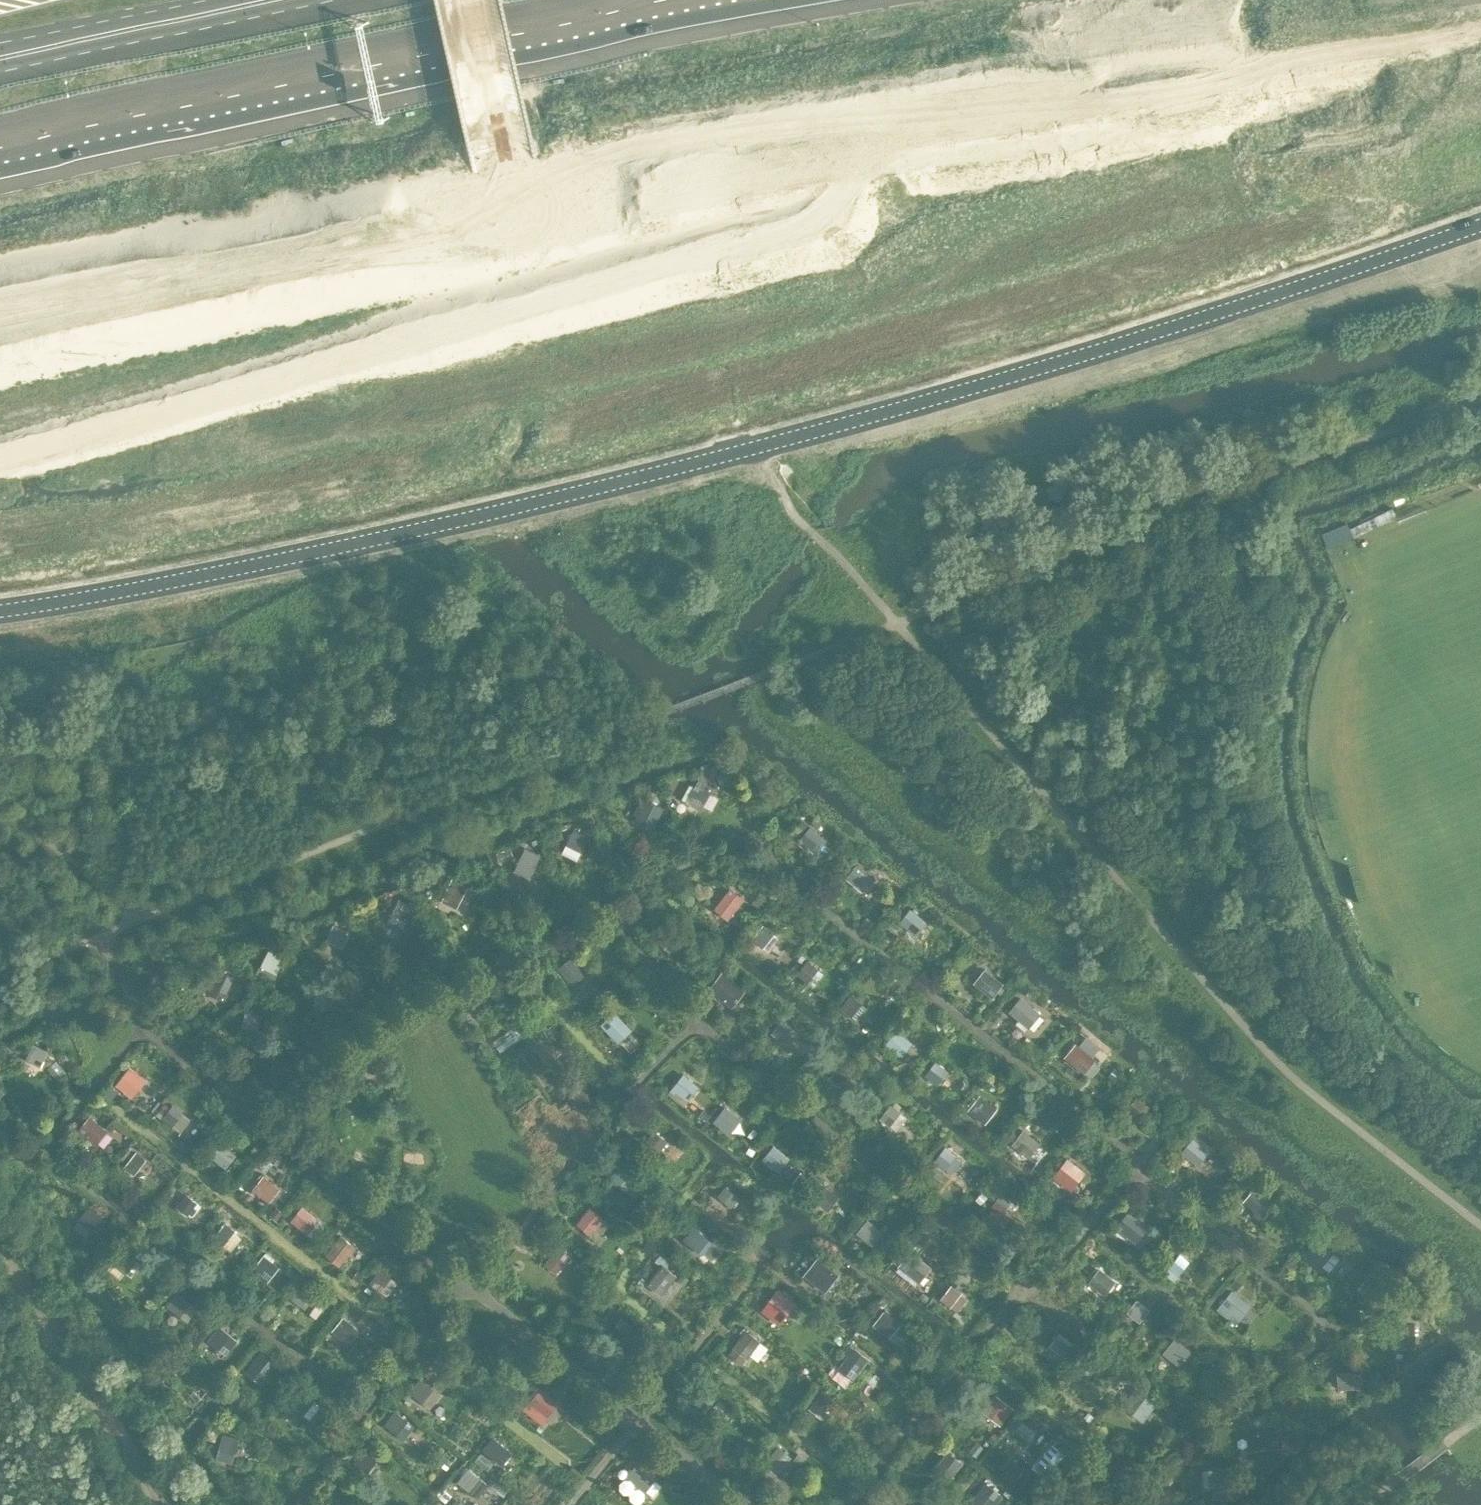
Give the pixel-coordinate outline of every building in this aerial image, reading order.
[(1346,522),(1321,533),(1325,541),(1327,547),(1349,538),(1397,517),(1395,513),(1393,508),(1349,527),(1346,522)] [(701,810),(713,787),(698,778),(685,802),(701,810)] [(770,792),(766,781),(758,783),(758,784),(745,789),(749,802),(762,797),(762,795),(770,792)] [(654,828),(663,807),(641,796),(633,813),(636,815),(635,819),(654,828)] [(816,854),(826,840),(809,827),(798,841),(816,854)] [(577,860),(589,836),(574,828),(562,853),(577,860)] [(525,848),(514,871),(530,878),(541,855),(525,848)] [(863,892),(873,877),(855,864),(845,879),(863,892)] [(457,909),(469,883),(453,876),(441,902),(457,909)] [(727,920),(744,899),(729,888),(713,909),(727,920)] [(759,894),(753,902),(759,906),(764,898),(759,894)] [(404,929),(414,906),(399,899),(388,922),(404,929)] [(909,910),(899,922),(914,935),(925,922),(909,910)] [(675,934),(658,920),(647,934),(664,947),(675,934)] [(342,949),(351,931),(335,923),(326,941),(342,949)] [(762,948),(774,933),(763,924),(751,940),(762,948)] [(274,979),(284,957),(269,951),(258,972),(274,979)] [(585,975),(572,957),(558,968),(570,985),(585,975)] [(807,983),(818,968),(807,960),(796,975),(807,983)] [(1004,983),(985,969),(974,983),(993,998),(1004,983)] [(224,1001),(235,977),(219,970),(208,994),(224,1001)] [(708,989),(727,1003),(740,986),(721,972),(708,989)] [(850,1017),(862,1002),(851,994),(839,1009),(850,1017)] [(1041,1013),(1022,997),(1010,1011),(1029,1028),(1041,1013)] [(245,1011),(241,1027),(257,1031),(261,1016),(245,1011)] [(632,1030),(614,1011),(601,1025),(619,1044),(632,1030)] [(793,1027),(782,1019),(771,1033),(781,1042),(782,1041),(788,1045),(798,1033),(792,1028),(793,1027)] [(497,1038),(501,1046),(524,1036),(520,1027),(497,1038)] [(912,1043),(895,1029),(884,1043),(901,1057),(912,1043)] [(41,1067),(48,1050),(33,1043),(25,1060),(41,1067)] [(1097,1059),(1077,1043),(1066,1057),(1086,1073),(1097,1059)] [(835,1072),(830,1078),(851,1094),(858,1085),(850,1079),(853,1074),(837,1062),(832,1069),(835,1072)] [(936,1085),(947,1071),(936,1063),(925,1077),(936,1085)] [(130,1066),(116,1084),(133,1097),(147,1079),(130,1066)] [(686,1104),(699,1087),(684,1075),(670,1091),(686,1104)] [(967,1110),(985,1124),(997,1109),(979,1095),(967,1110)] [(1135,1126),(1145,1113),(1128,1101),(1119,1114),(1135,1126)] [(163,1117),(172,1125),(183,1111),(173,1104),(163,1117)] [(907,1118),(899,1111),(890,1105),(879,1119),(896,1132),(907,1118)] [(731,1134),(741,1120),(725,1107),(714,1122),(731,1134)] [(90,1115),(76,1133),(83,1139),(86,1135),(97,1144),(108,1130),(90,1115)] [(1027,1156),(1039,1142),(1023,1130),(1012,1144),(1027,1156)] [(660,1151),(667,1142),(654,1131),(646,1140),(660,1151)] [(1191,1140),(1179,1156),(1195,1167),(1207,1151),(1191,1140)] [(225,1168),(236,1155),(221,1143),(210,1156),(225,1168)] [(779,1172),(790,1158),(774,1145),(763,1159),(779,1172)] [(956,1156),(957,1154),(945,1145),(933,1162),(944,1170),(951,1175),(962,1160),(956,1156)] [(134,1175),(147,1159),(137,1150),(124,1167),(134,1175)] [(1065,1186),(1080,1167),(1066,1157),(1052,1176),(1065,1186)] [(644,1186),(621,1167),(611,1178),(635,1197),(644,1186)] [(1242,1174),(1237,1180),(1243,1185),(1248,1179),(1242,1174)] [(268,1203),(279,1189),(263,1176),(252,1190),(268,1203)] [(828,1211),(839,1197),(822,1183),(811,1198),(828,1211)] [(725,1187),(717,1197),(730,1207),(738,1198),(725,1187)] [(1268,1210),(1273,1202),(1255,1188),(1244,1202),(1254,1210),(1254,1215),(1262,1222),(1268,1214),(1268,1210)] [(997,1221),(1013,1201),(1002,1193),(986,1213),(997,1221)] [(186,1194),(176,1206),(186,1214),(196,1202),(186,1194)] [(102,1216),(89,1206),(78,1219),(92,1230),(102,1216)] [(307,1234),(318,1220),(302,1207),(291,1221),(307,1234)] [(591,1236),(603,1219),(590,1209),(578,1224),(591,1236)] [(1146,1228),(1126,1212),(1115,1227),(1135,1242),(1146,1228)] [(872,1246),(883,1233),(868,1220),(857,1233),(872,1246)] [(224,1246),(235,1232),(235,1231),(225,1223),(214,1237),(224,1246)] [(713,1242),(694,1226),(683,1240),(703,1255),(713,1242)] [(339,1266),(354,1246),(341,1236),(325,1256),(339,1266)] [(1316,1239),(1306,1251),(1322,1264),(1332,1252),(1316,1239)] [(558,1275),(572,1259),(558,1247),(544,1264),(558,1275)] [(113,1262),(126,1273),(137,1260),(123,1249),(113,1262)] [(263,1277),(274,1263),(275,1263),(264,1254),(253,1269),(263,1277)] [(1178,1254),(1168,1267),(1177,1275),(1187,1262),(1178,1254)] [(909,1275),(918,1263),(908,1255),(899,1266),(909,1275)] [(825,1293),(839,1275),(818,1258),(804,1277),(825,1293)] [(662,1296),(677,1277),(663,1265),(647,1285),(662,1296)] [(398,1282),(381,1268),(369,1283),(386,1297),(398,1282)] [(1106,1295),(1116,1281),(1100,1269),(1089,1283),(1106,1295)] [(312,1293),(302,1285),(291,1298),(301,1306),(312,1293)] [(958,1313),(968,1299),(952,1287),(941,1300),(958,1313)] [(198,1308),(177,1291),(166,1305),(188,1322),(198,1308)] [(778,1291),(763,1310),(776,1320),(791,1301),(778,1291)] [(1234,1319),(1245,1305),(1228,1291),(1217,1306),(1234,1319)] [(1138,1300),(1128,1313),(1138,1320),(1148,1307),(1138,1300)] [(890,1338),(901,1323),(884,1310),(873,1325),(890,1338)] [(332,1331),(342,1338),(352,1325),(343,1318),(332,1331)] [(234,1337),(220,1326),(209,1340),(223,1351),(223,1350),(229,1354),(239,1341),(234,1337)] [(1398,1344),(1415,1343),(1414,1326),(1397,1327),(1398,1344)] [(748,1359),(760,1342),(746,1330),(733,1348),(748,1359)] [(834,1331),(829,1338),(837,1344),(842,1338),(834,1331)] [(1178,1333),(1168,1346),(1178,1354),(1188,1341),(1178,1333)] [(1077,1348),(1058,1334),(1049,1346),(1068,1361),(1077,1348)] [(262,1385),(281,1363),(263,1349),(245,1372),(262,1385)] [(855,1377),(868,1360),(855,1350),(842,1366),(855,1377)] [(1337,1373),(1338,1389),(1355,1388),(1354,1371),(1337,1373)] [(423,1402),(434,1388),(420,1378),(409,1392),(423,1402)] [(703,1386),(695,1396),(708,1406),(716,1396),(703,1386)] [(560,1404),(539,1387),(529,1401),(549,1417),(560,1404)] [(822,1389),(814,1400),(827,1411),(835,1400),(822,1389)] [(1135,1389),(1127,1399),(1140,1409),(1148,1399),(1135,1389)] [(321,1406),(301,1391),(290,1404),(310,1420),(321,1406)] [(1001,1426),(1014,1409),(996,1395),(983,1411),(1001,1426)] [(415,1426),(395,1410),(384,1424),(404,1440),(415,1426)] [(1258,1432),(1259,1448),(1277,1446),(1275,1430),(1258,1432)] [(232,1464),(238,1440),(223,1435),(216,1459),(232,1464)] [(497,1437),(487,1450),(506,1465),(516,1452),(497,1437)] [(1065,1455),(1050,1443),(1037,1460),(1052,1472),(1065,1455)] [(775,1479),(792,1458),(778,1447),(762,1469),(775,1479)] [(367,1473),(379,1459),(365,1448),(354,1462),(367,1473)] [(949,1483),(964,1464),(948,1452),(934,1471),(949,1483)] [(655,1480),(636,1465),(626,1478),(645,1494),(655,1480)] [(488,1484),(468,1468),(457,1481),(477,1497),(488,1484)] [(1208,1470),(1209,1486),(1225,1485),(1224,1469),(1208,1470)] [(1003,1495),(989,1484),(976,1501),(980,1504),(995,1504),(1003,1495)]
